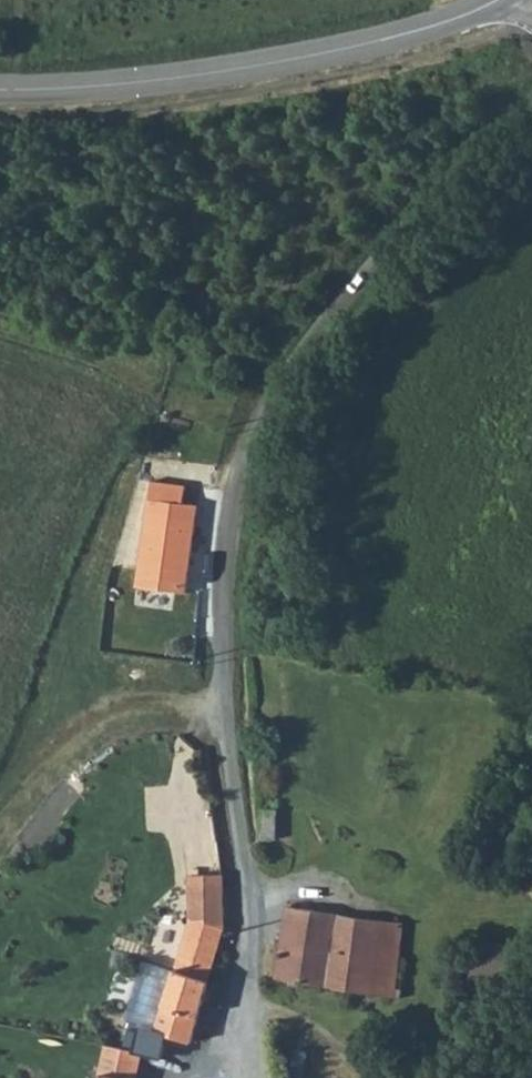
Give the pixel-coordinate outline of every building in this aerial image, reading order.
[(137,588),(186,593),(197,507),(182,504),(184,488),(150,483),(148,499),(140,499),(139,509),(146,510),(137,588)] [(277,840),(277,811),(261,811),(261,839),(277,840)] [(218,877),(188,878),(189,922),(173,974),(162,1008),(156,1031),(139,1028),(134,1053),(141,1055),(162,1060),(165,1043),(187,1049),(222,931),(218,877)] [(394,988),(404,925),(286,908),(276,980),(399,998),(400,989),(394,988)] [(162,1008),(173,974),(159,970),(149,1004),(162,1008)] [(105,1046),(98,1076),(101,1077),(136,1077),(141,1055),(134,1053),(105,1046)]
